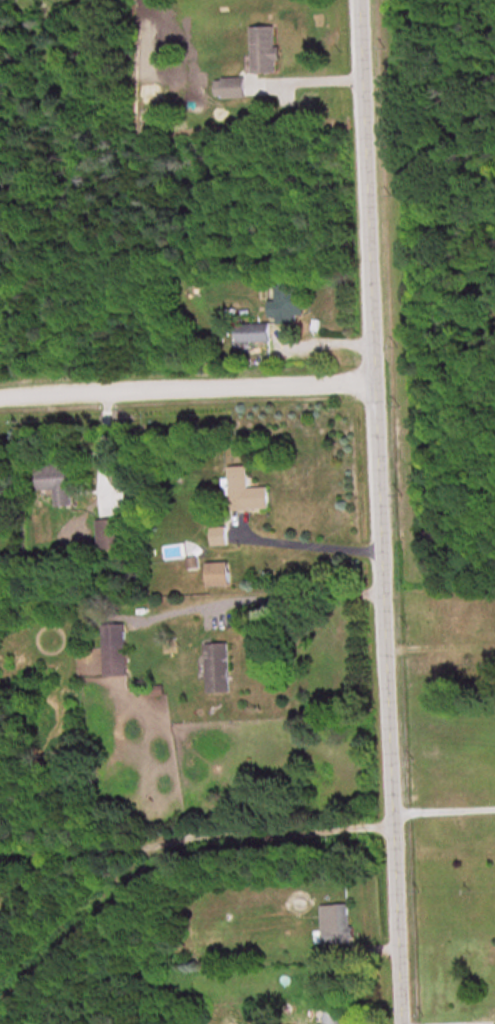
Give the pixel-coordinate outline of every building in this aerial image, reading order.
[(251,71),(276,71),(276,59),(279,59),(279,44),(274,44),(274,25),(251,25),(251,71)] [(222,77),(222,96),(244,96),(244,77),(222,77)] [(275,324),(295,324),(295,282),(275,282),(275,324)] [(270,323),(235,323),(235,342),(270,342),(270,323)] [(72,505),(68,461),(35,464),(37,491),(54,489),(55,507),(72,505)] [(247,466),(229,466),(229,510),(268,509),(268,487),(248,487),(247,466)] [(119,519),(97,519),(97,548),(119,548),(119,519)] [(226,545),(226,528),(212,528),(212,545),(226,545)] [(205,562),(205,586),(229,586),(229,562),(205,562)] [(103,624),(103,676),(125,676),(125,624),(103,624)] [(206,643),(206,692),(229,692),(228,642),(206,643)] [(350,904),(322,904),(322,941),(350,941),(350,904)] [(344,999),(323,1000),(324,1023),(345,1023),(344,999)]
